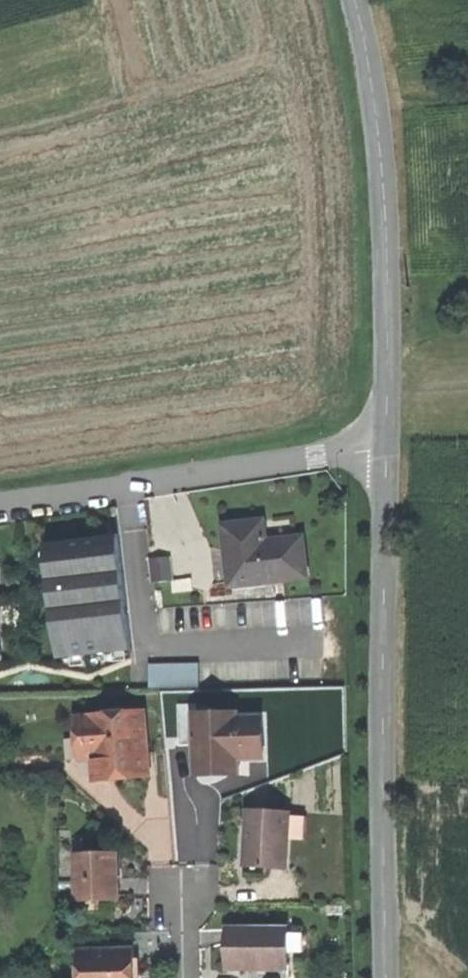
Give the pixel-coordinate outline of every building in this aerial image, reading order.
[(282,579),(306,576),(301,539),(296,539),(267,543),(266,535),(263,535),(262,522),(225,527),(228,553),(229,562),(232,585),(282,579)] [(117,535),(44,544),(57,659),(131,651),(117,535)] [(168,558),(151,560),(154,583),(171,581),(168,558)] [(190,579),(173,580),(174,592),(191,590),(190,579)] [(148,665),(149,690),(200,689),(199,665),(148,665)] [(180,746),(195,746),(195,716),(195,706),(178,707),(180,746)] [(91,741),(93,759),(94,775),(95,781),(127,778),(141,776),(139,756),(148,755),(147,748),(144,713),(76,719),(78,742),(91,741)] [(235,714),(195,716),(195,746),(196,775),(206,775),(217,775),(217,763),(238,762),(237,758),(262,757),(260,718),(235,719),(235,714)] [(78,742),(80,760),(93,759),(91,741),(78,742)] [(150,776),(148,755),(139,756),(141,776),(150,776)] [(94,775),(93,759),(80,760),(80,772),(85,776),(94,775)] [(238,774),(238,762),(217,763),(217,775),(238,774)] [(289,814),(248,810),(244,859),(262,861),(261,868),(285,870),(285,869),(287,839),(289,816),(289,814)] [(307,818),(289,816),(287,839),(305,840),(307,818)] [(97,902),(118,901),(117,884),(116,853),(76,855),(78,902),(97,902)] [(251,867),(261,868),(262,861),(244,859),(243,867),(251,867)] [(119,913),(118,901),(97,902),(97,914),(119,913)] [(267,966),(288,966),(288,957),(288,933),(288,928),(226,928),(226,953),(226,970),(267,970),(267,966)] [(135,975),(134,949),(79,951),(80,977),(135,977),(135,975)]
